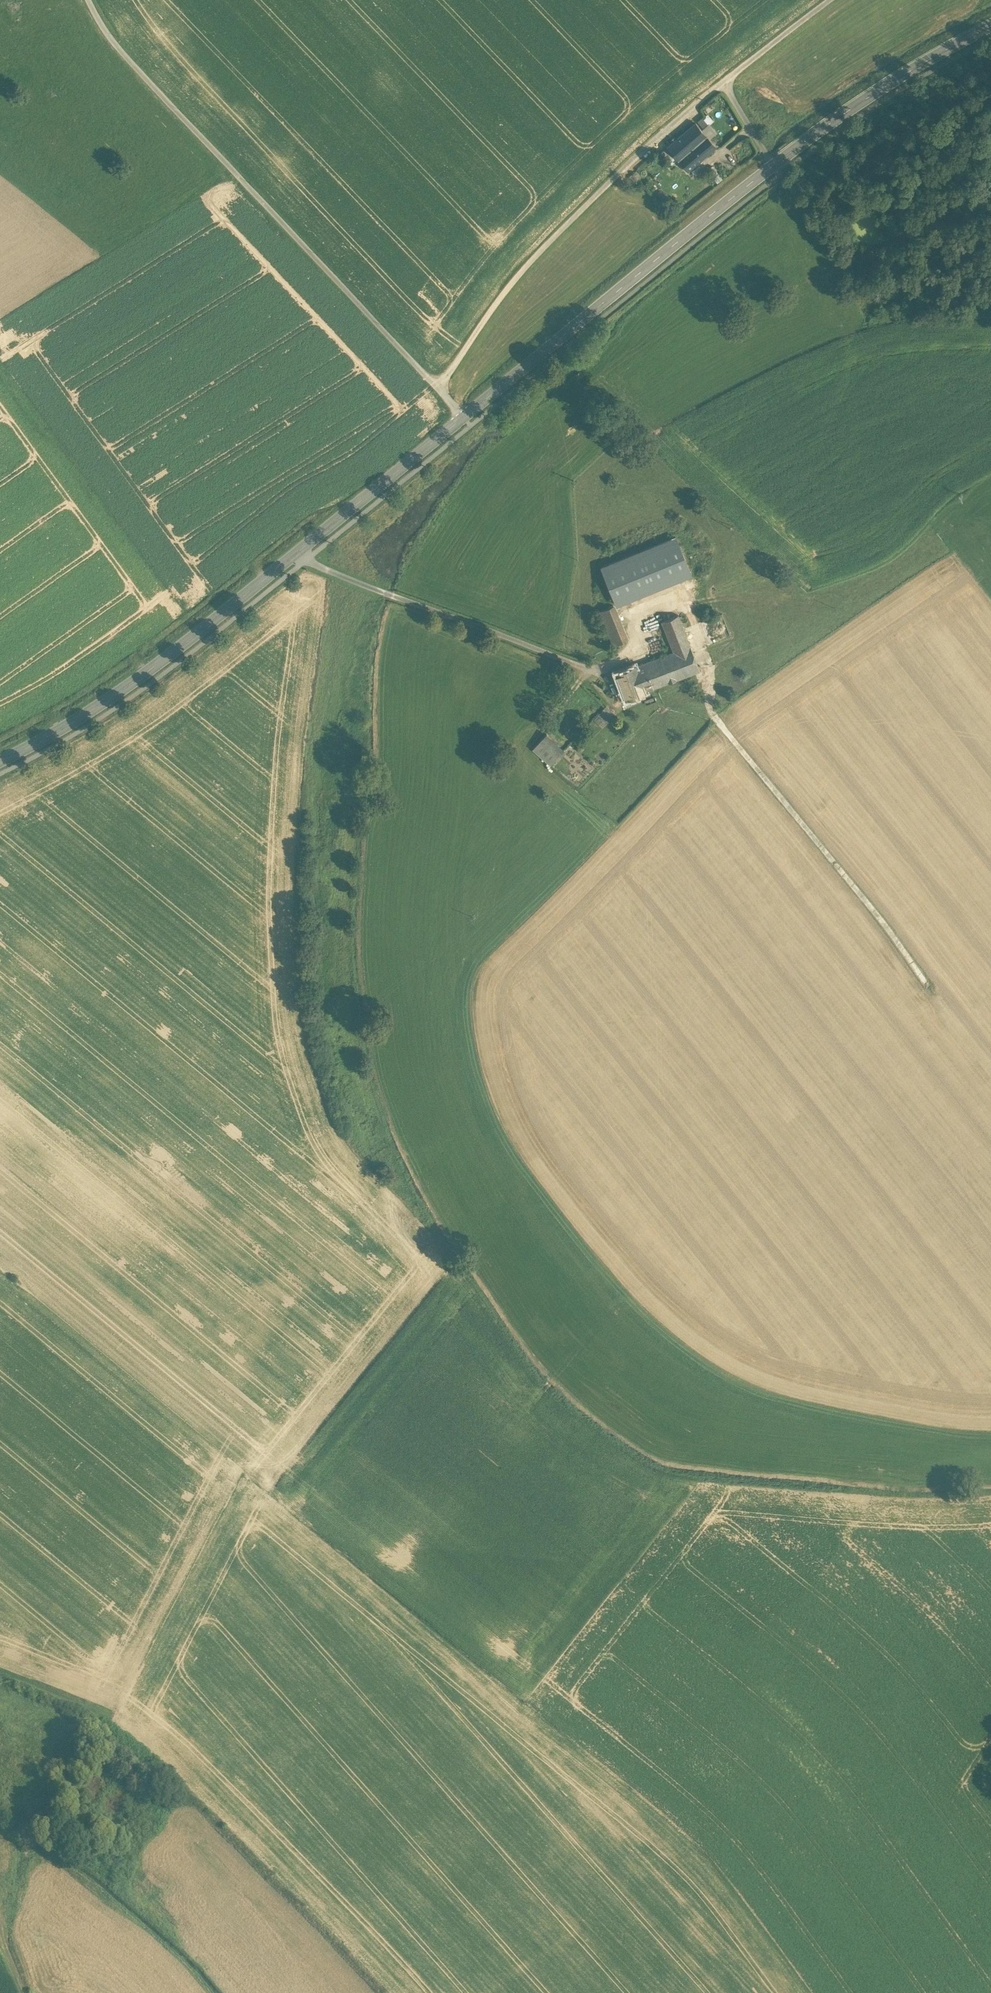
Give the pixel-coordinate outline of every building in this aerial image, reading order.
[(704,125),(712,122),(708,113),(701,117),(704,125)] [(696,122),(667,146),(688,170),(716,146),(696,122)] [(659,556),(599,581),(609,607),(614,605),(624,601),(631,596),(635,605),(648,600),(644,591),(669,581),(659,556)] [(669,581),(644,591),(648,600),(673,589),(669,581)] [(631,596),(624,601),(628,608),(635,605),(631,596)] [(678,614),(662,620),(674,651),(690,645),(678,614)] [(623,627),(609,633),(613,645),(627,639),(623,627)] [(674,651),(636,665),(645,690),(700,670),(690,645),(674,651)] [(635,664),(615,672),(626,699),(646,691),(645,690),(636,665),(635,664)] [(604,714),(602,717),(607,721),(614,714),(609,709),(604,714)] [(564,749),(546,733),(533,748),(550,764),(564,749)]
